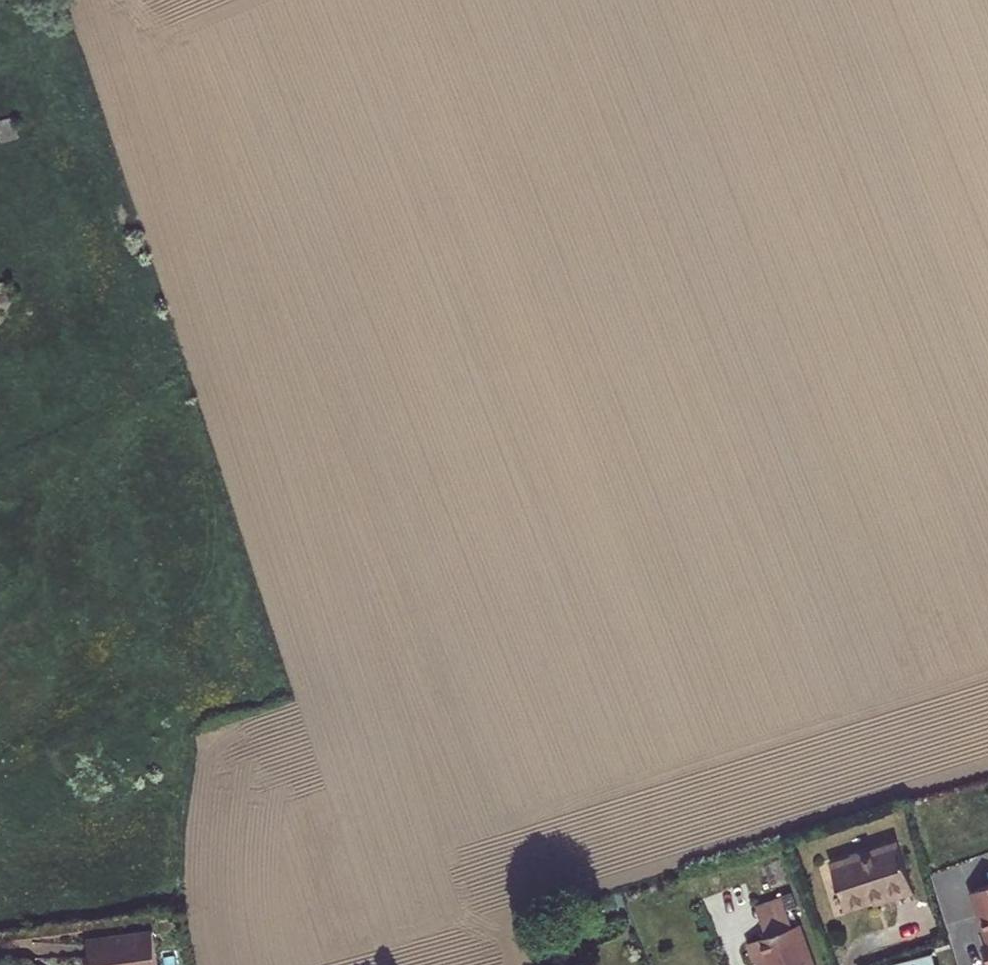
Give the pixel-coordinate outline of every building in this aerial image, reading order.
[(0,141),(19,137),(15,117),(0,120),(0,140),(0,141)] [(16,287),(0,282),(0,322),(16,287)] [(842,897),(845,907),(880,895),(882,902),(914,891),(898,843),(831,864),(839,887),(836,888),(839,897),(842,897)] [(971,891),(980,915),(978,916),(984,933),(987,932),(987,936),(987,885),(971,891)] [(782,895),(756,905),(762,919),(787,909),(782,895)] [(768,935),(749,942),(755,959),(765,956),(768,964),(815,964),(800,924),(793,926),(787,909),(762,919),(768,935)] [(153,929),(109,935),(110,940),(88,943),(91,964),(158,964),(153,929)] [(88,943),(110,940),(109,935),(87,937),(88,943)] [(932,950),(894,961),(895,964),(936,964),(932,950)]
